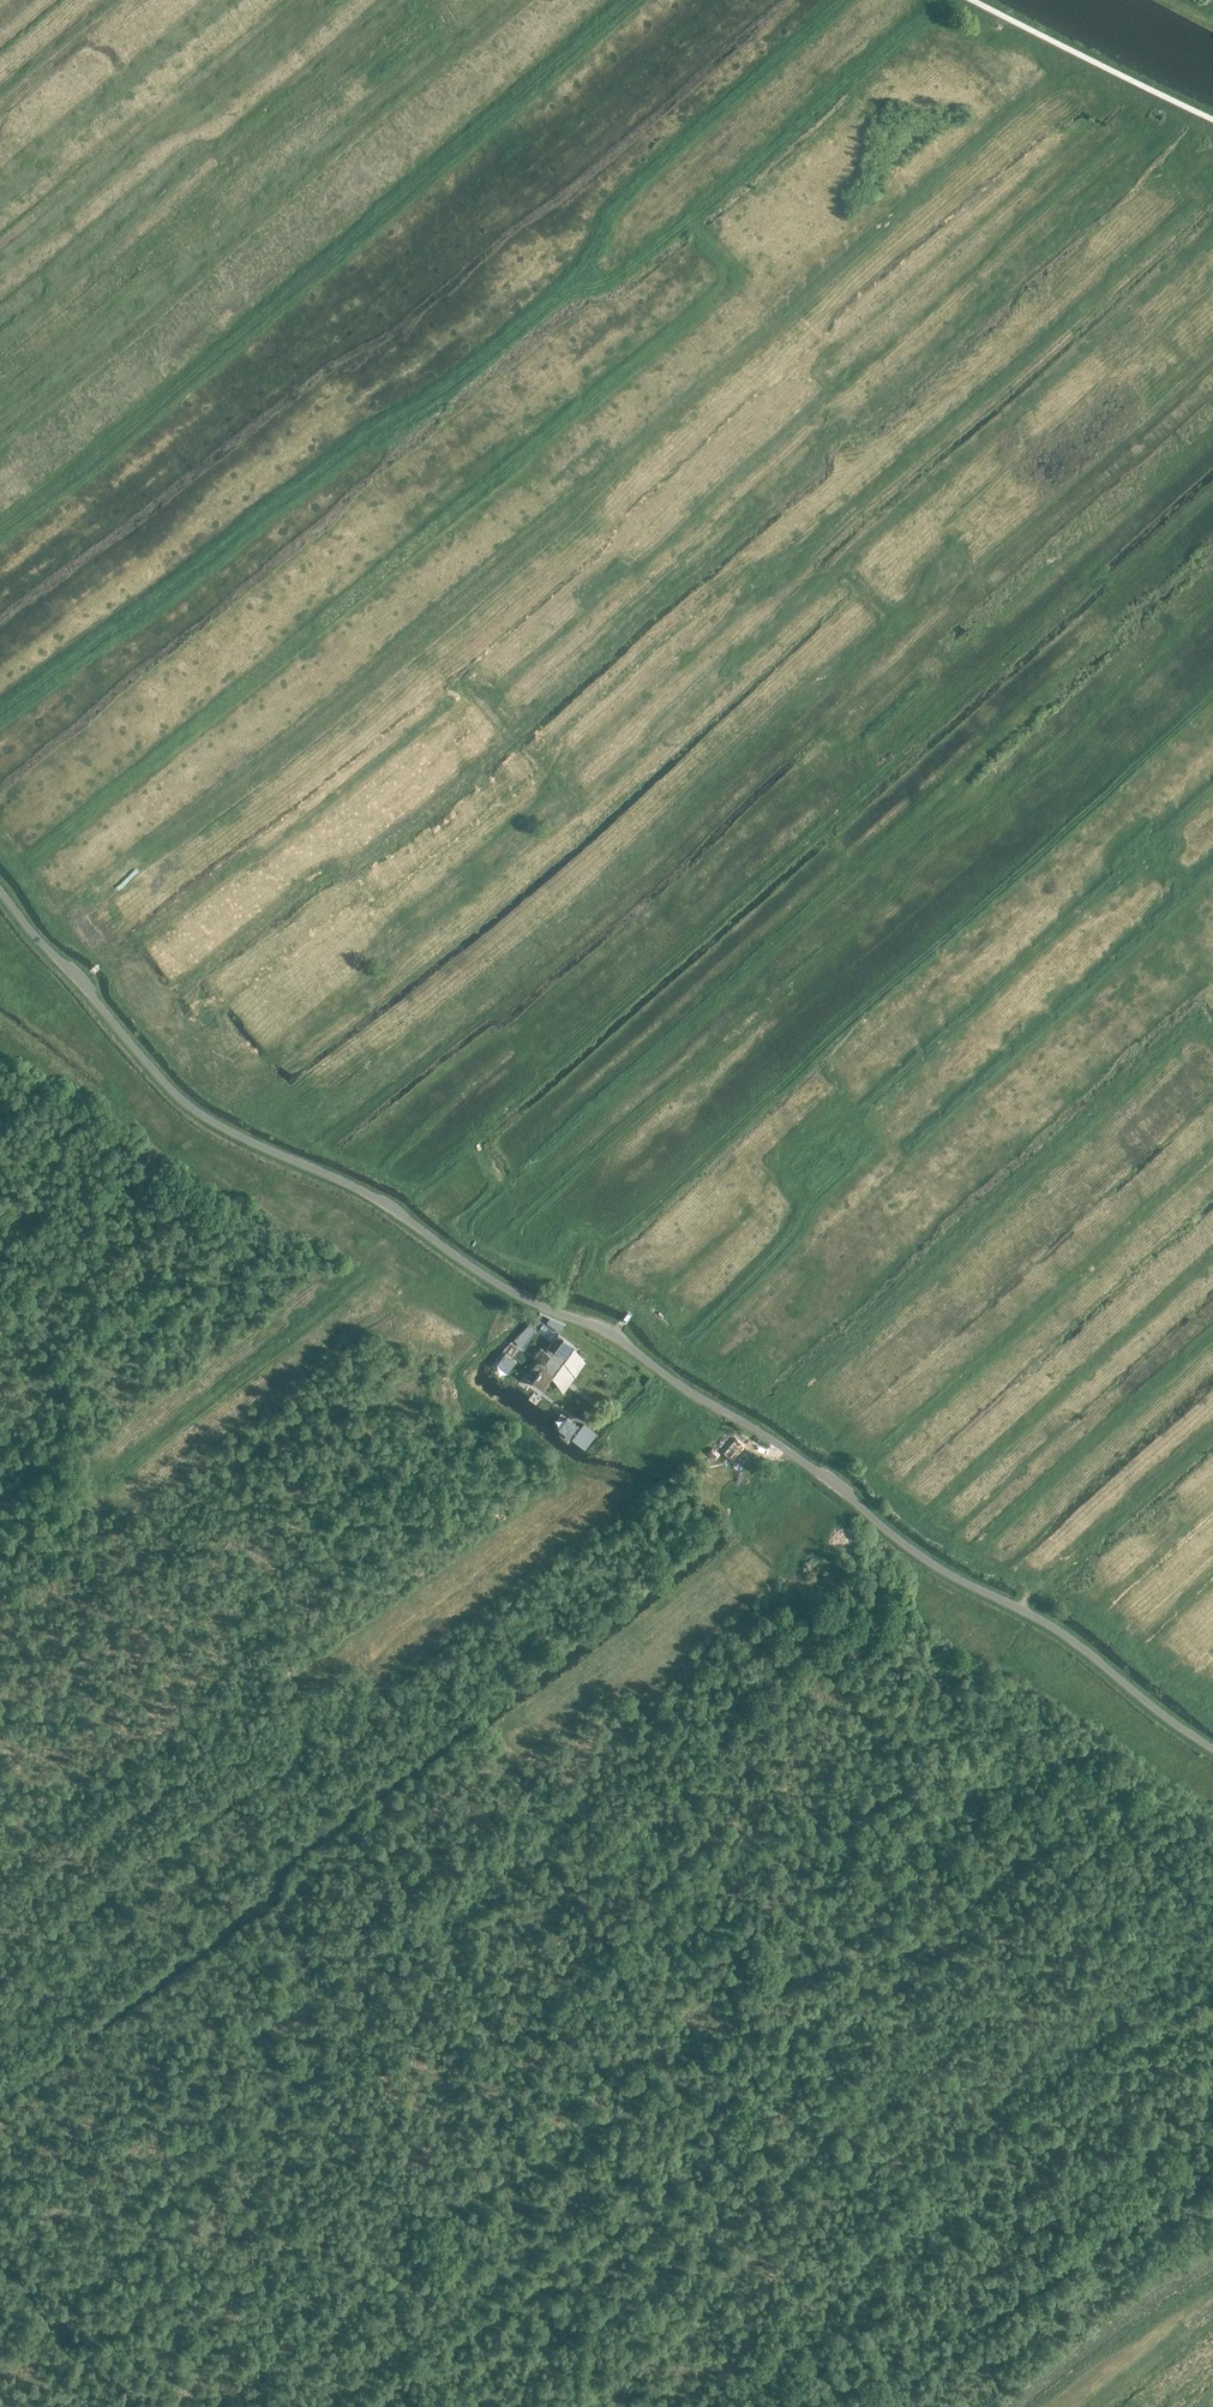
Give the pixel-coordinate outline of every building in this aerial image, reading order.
[(975,430),(982,437),(990,430),(984,422),(975,430)] [(683,666),(694,659),(690,653),(679,659),(683,666)] [(401,925),(408,914),(401,910),(395,921),(401,925)] [(546,1323),(560,1333),(566,1325),(550,1318),(546,1323)] [(529,1325),(514,1340),(522,1347),(536,1330),(529,1325)] [(542,1326),(535,1332),(541,1338),(547,1332),(542,1326)] [(558,1334),(546,1351),(541,1348),(535,1356),(542,1361),(539,1365),(537,1363),(527,1376),(543,1388),(575,1347),(558,1334)] [(505,1353),(497,1365),(508,1373),(517,1362),(505,1353)] [(579,1427),(567,1418),(558,1430),(570,1438),(579,1427)] [(743,1442),(732,1434),(719,1451),(731,1459),(743,1442)] [(714,1459),(719,1454),(711,1447),(706,1454),(714,1459)] [(1188,1604),(1201,1593),(1197,1587),(1177,1602),(1182,1608),(1188,1604)]
